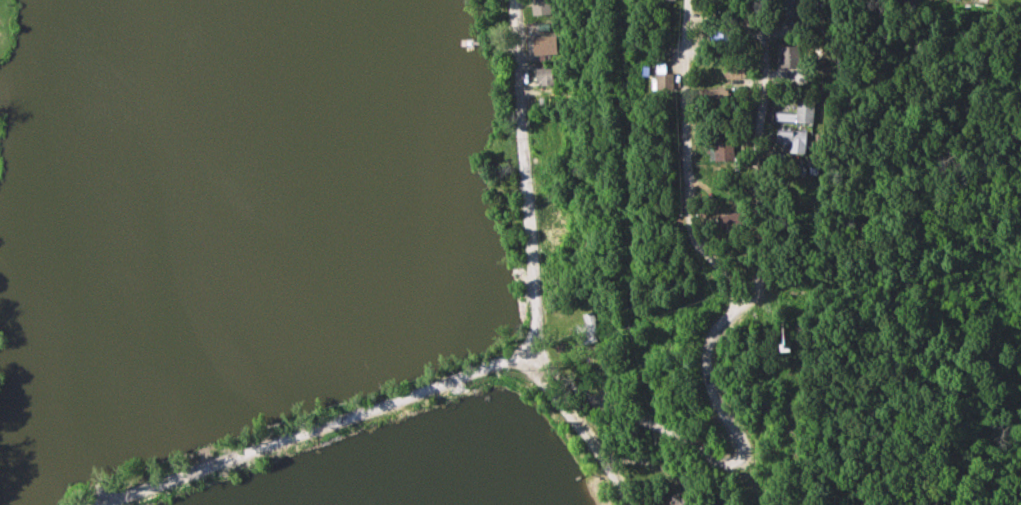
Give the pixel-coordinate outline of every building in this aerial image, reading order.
[(551,0),(535,0),(535,17),(551,17),(551,0)] [(794,0),(777,0),(781,20),(798,17),(794,0)] [(732,49),(732,31),(712,31),(712,49),(732,49)] [(558,55),(558,38),(537,38),(537,55),(558,55)] [(802,68),(802,48),(780,48),(780,68),(802,68)] [(747,79),(747,65),(729,65),(729,79),(747,79)] [(538,69),(538,86),(554,86),(554,69),(538,69)] [(677,92),(677,74),(660,74),(660,92),(677,92)] [(799,124),(816,125),(816,102),(799,101),(799,124)] [(807,155),(809,133),(781,130),(779,144),(792,145),(791,154),(807,155)] [(734,162),(734,142),(716,141),(715,162),(734,162)] [(724,226),(743,225),(742,214),(724,215),(724,226)] [(574,326),(578,341),(600,335),(594,312),(584,315),(586,323),(574,326)]
